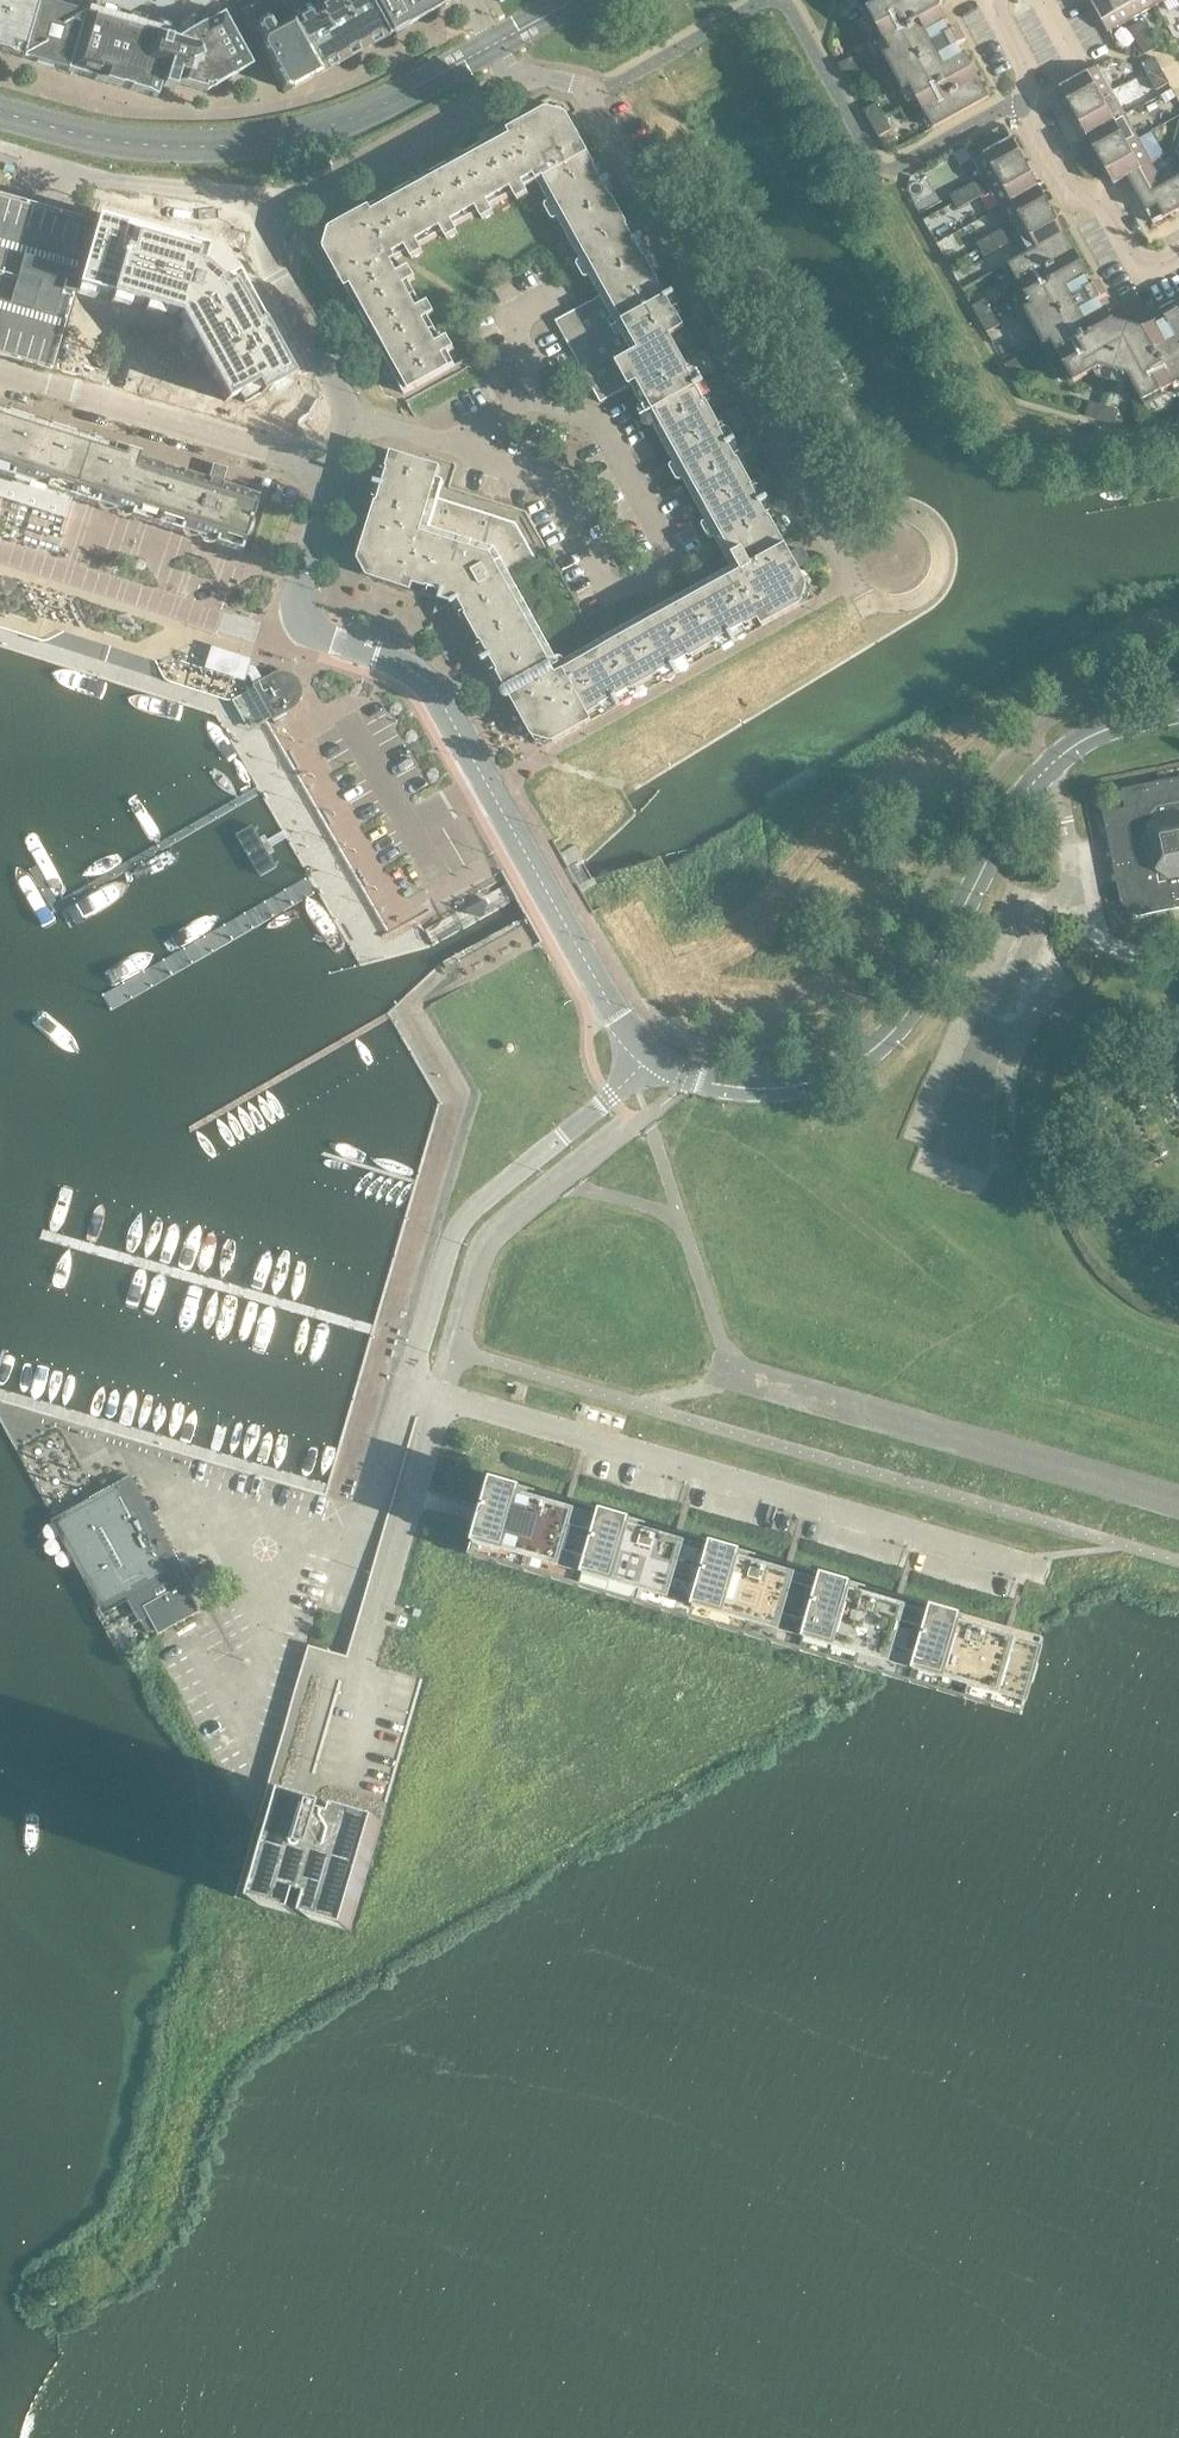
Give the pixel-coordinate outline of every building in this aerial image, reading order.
[(18,57),(22,58),(38,0),(0,0),(0,51),(18,57)] [(22,58),(67,70),(88,0),(38,0),(22,58)] [(67,70),(94,78),(94,79),(120,86),(120,85),(129,88),(129,89),(155,96),(161,78),(165,79),(163,86),(173,88),(174,82),(202,90),(203,90),(205,91),(212,87),(212,88),(235,74),(250,65),(221,14),(200,25),(190,6),(200,0),(88,0),(67,70)] [(254,2),(238,10),(245,23),(253,25),(261,40),(259,48),(284,94),(449,3),(447,0),(255,0),(254,2)] [(869,10),(892,52),(885,56),(885,57),(904,91),(911,87),(933,129),(990,97),(965,53),(957,58),(952,49),(967,41),(959,28),(954,31),(942,10),(941,9),(943,0),(886,0),(869,10)] [(1122,0),(1090,0),(1108,32),(1132,19),(1122,0)] [(1153,0),(1122,0),(1132,19),(1156,6),(1153,0)] [(1130,29),(1137,42),(1151,35),(1143,22),(1130,29)] [(1158,48),(1151,35),(1137,42),(1145,55),(1158,48)] [(1155,57),(1142,64),(1149,78),(1162,70),(1155,57)] [(852,58),(839,65),(846,78),(860,71),(852,58)] [(1112,90),(1099,66),(1060,87),(1074,112),(1112,90)] [(1170,83),(1162,70),(1149,78),(1156,91),(1170,83)] [(1126,115),(1112,90),(1074,112),(1087,136),(1126,115)] [(878,104),(864,110),(871,124),(885,117),(878,104)] [(547,110),(510,130),(492,140),(488,132),(487,132),(491,140),(457,159),(453,151),(452,152),(456,160),(422,179),(417,171),(416,171),(421,179),(387,198),(382,190),(381,191),(386,199),(369,208),(364,199),(321,223),(317,236),(323,246),(325,245),(324,244),(323,245),(318,236),(322,224),(364,201),(368,208),(331,229),(332,230),(334,229),(336,233),(331,249),(328,251),(327,249),(325,250),(355,305),(347,309),(348,310),(356,306),(374,340),(367,344),(367,345),(375,340),(394,375),(386,379),(386,380),(394,376),(404,394),(427,381),(456,366),(448,353),(455,349),(448,338),(444,340),(439,330),(437,332),(429,317),(435,314),(429,303),(423,306),(410,282),(416,279),(410,268),(403,271),(397,259),(409,253),(412,259),(424,253),(420,247),(439,236),(440,238),(445,236),(447,240),(459,233),(455,227),(479,214),(483,220),(494,214),(492,210),(497,207),(495,205),(514,194),(518,201),(529,194),(526,188),(537,182),(548,203),(547,203),(544,208),(548,215),(551,221),(556,220),(558,219),(570,240),(580,260),(578,262),(576,266),(578,270),(583,279),(587,278),(590,277),(595,286),(601,296),(556,321),(601,403),(623,391),(631,386),(642,406),(639,407),(638,410),(645,423),(648,424),(651,422),(674,463),(671,465),(670,468),(677,480),(680,481),(683,479),(706,521),(703,523),(702,526),(709,538),(712,539),(715,537),(732,569),(589,647),(565,661),(564,660),(564,659),(562,658),(561,657),(560,657),(558,657),(557,657),(556,658),(509,573),(536,558),(516,523),(432,496),(441,469),(392,453),(387,469),(389,469),(384,484),(375,481),(374,485),(383,488),(378,503),(376,502),(359,557),(361,558),(361,556),(365,557),(373,573),(372,576),(370,576),(369,577),(411,591),(413,584),(427,588),(427,587),(442,591),(439,600),(440,600),(437,612),(451,604),(452,605),(459,601),(467,614),(465,615),(474,631),(480,642),(482,641),(489,655),(481,659),(483,663),(491,658),(498,672),(497,673),(505,687),(504,688),(503,688),(502,690),(501,691),(501,692),(501,694),(502,696),(503,697),(504,698),(506,699),(507,699),(509,699),(510,699),(511,698),(512,700),(506,703),(504,704),(503,706),(502,708),(502,711),(503,713),(515,735),(516,736),(518,737),(519,738),(522,738),(524,737),(530,733),(532,736),(534,735),(533,733),(536,732),(553,736),(554,740),(553,741),(554,742),(592,721),(589,715),(601,708),(600,707),(614,699),(618,707),(622,705),(617,697),(631,690),(632,691),(659,676),(658,675),(689,658),(690,659),(716,644),(716,643),(729,635),(733,643),(737,641),(733,633),(746,626),(747,627),(759,621),(763,627),(801,606),(800,604),(799,605),(797,601),(802,585),(805,583),(806,585),(808,584),(799,568),(808,562),(804,553),(805,553),(803,551),(800,552),(800,553),(793,557),(770,516),(769,517),(761,504),(769,499),(767,496),(759,500),(752,486),(753,486),(752,483),(738,458),(737,459),(729,446),(737,441),(735,438),(727,442),(720,428),(721,427),(706,401),(705,401),(698,388),(705,384),(703,380),(696,384),(688,371),(689,370),(678,349),(691,342),(683,329),(685,328),(677,313),(676,314),(659,283),(660,282),(645,256),(644,256),(637,243),(644,239),(642,235),(635,239),(627,226),(628,225),(621,211),(613,198),(612,198),(604,185),(612,181),(610,177),(602,181),(595,167),(596,167),(568,116),(567,117),(567,119),(564,120),(548,116),(546,112),(548,111),(547,110)] [(1139,139),(1126,115),(1087,136),(1100,161),(1139,139)] [(892,130),(885,117),(871,124),(879,137),(892,130)] [(1025,162),(1012,138),(973,160),(986,184),(1025,162)] [(1153,164),(1139,139),(1100,161),(1114,185),(1127,178),(1153,164)] [(1094,164),(1087,150),(1080,154),(1077,164),(1081,171),(1094,164)] [(1038,186),(1025,162),(986,184),(1000,207),(1038,186)] [(1101,177),(1094,164),(1081,171),(1084,178),(1094,181),(1101,177)] [(1153,164),(1127,178),(1153,224),(1178,210),(1178,178),(1165,186),(1153,164)] [(977,182),(964,189),(970,200),(984,193),(977,182)] [(1051,209),(1038,186),(1000,207),(1013,231),(1051,209)] [(970,200),(964,189),(951,196),(957,208),(970,200)] [(51,371),(69,309),(76,284),(94,223),(32,204),(0,195),(0,356),(51,371)] [(1064,233),(1051,209),(1013,231),(1026,254),(1064,233)] [(96,217),(76,287),(177,316),(225,402),(239,394),(244,403),(292,377),(235,274),(221,282),(201,265),(206,249),(96,217)] [(1004,229),(991,236),(998,249),(1011,242),(1004,229)] [(1089,277),(1064,233),(1026,254),(1008,264),(1031,305),(1024,309),(1043,343),(1044,345),(1051,342),(1074,383),(1100,369),(1114,373),(1128,326),(1114,322),(1113,320),(1101,299),(1107,296),(1100,282),(1085,290),(1081,282),(1089,277)] [(998,249),(991,236),(977,244),(985,257),(998,249)] [(985,299),(972,306),(979,319),(992,312),(985,299)] [(1175,304),(1161,311),(1165,318),(1142,330),(1128,326),(1114,373),(1129,377),(1143,404),(1178,384),(1178,312),(1175,304)] [(1000,325),(992,312),(979,319),(987,333),(1000,325)] [(1025,372),(1018,358),(1005,365),(1012,379),(1025,372)] [(1090,403),(1086,417),(1100,421),(1105,407),(1090,403)] [(1119,411),(1105,407),(1100,421),(1115,425),(1119,411)] [(65,517),(71,498),(96,506),(98,501),(113,505),(111,511),(114,512),(116,506),(131,511),(129,516),(142,520),(180,533),(182,527),(197,532),(196,537),(199,538),(200,533),(215,538),(214,543),(240,552),(250,521),(258,497),(220,485),(225,470),(214,466),(209,482),(159,466),(137,459),(138,455),(29,421),(0,411),(0,496),(65,517)] [(214,650),(208,668),(245,679),(246,675),(254,678),(258,686),(256,688),(252,690),(251,690),(247,693),(242,695),(237,698),(242,707),(240,708),(248,720),(249,719),(254,728),(259,726),(265,723),(269,720),(271,719),(274,726),(288,718),(285,712),(293,707),(298,703),(301,697),(301,690),(299,683),(295,678),(289,675),(282,674),(275,676),(265,683),(257,668),(249,665),(250,661),(214,650)] [(1121,789),(1125,807),(1102,812),(1109,847),(1114,846),(1116,858),(1112,859),(1120,902),(1140,916),(1173,909),(1178,908),(1178,777),(1121,789)] [(485,914),(487,906),(489,905),(487,901),(468,911),(470,915),(472,914),(480,916),(485,914)] [(478,1526),(469,1555),(525,1571),(580,1587),(602,1510),(572,1502),(586,1457),(579,1456),(567,1500),(547,1494),(492,1478),(483,1507),(478,1526)] [(132,1476),(92,1498),(97,1506),(67,1522),(82,1550),(71,1556),(72,1558),(76,1555),(102,1603),(134,1585),(139,1595),(129,1600),(147,1634),(158,1628),(161,1634),(162,1633),(159,1627),(167,1622),(170,1628),(200,1612),(185,1584),(183,1585),(184,1586),(181,1587),(175,1576),(184,1571),(184,1570),(175,1575),(171,1568),(177,1565),(143,1504),(141,1505),(138,1501),(144,1498),(132,1476)] [(602,1510),(580,1587),(635,1603),(690,1619),(713,1542),(682,1533),(695,1489),(689,1487),(676,1532),(657,1526),(602,1510)] [(713,1542),(690,1619),(745,1635),(801,1651),(823,1574),(792,1565),(805,1521),(799,1519),(787,1564),(768,1558),(713,1542)] [(823,1574),(801,1651),(849,1665),(856,1667),(873,1672),(885,1675),(894,1678),(911,1683),(933,1606),(903,1597),(916,1553),(910,1552),(897,1596),(878,1590),(823,1574)] [(1021,1583),(1008,1627),(933,1606),(911,1683),(1023,1715),(1044,1638),(1015,1626),(1027,1585),(1021,1583)] [(242,1884),(261,1890),(257,1904),(299,1916),(305,1896),(310,1898),(315,1899),(309,1919),(351,1931),(383,1823),(382,1822),(388,1802),(423,1680),(378,1666),(369,1663),(347,1656),(309,1645),(236,1897),(237,1898),(242,1884)]
